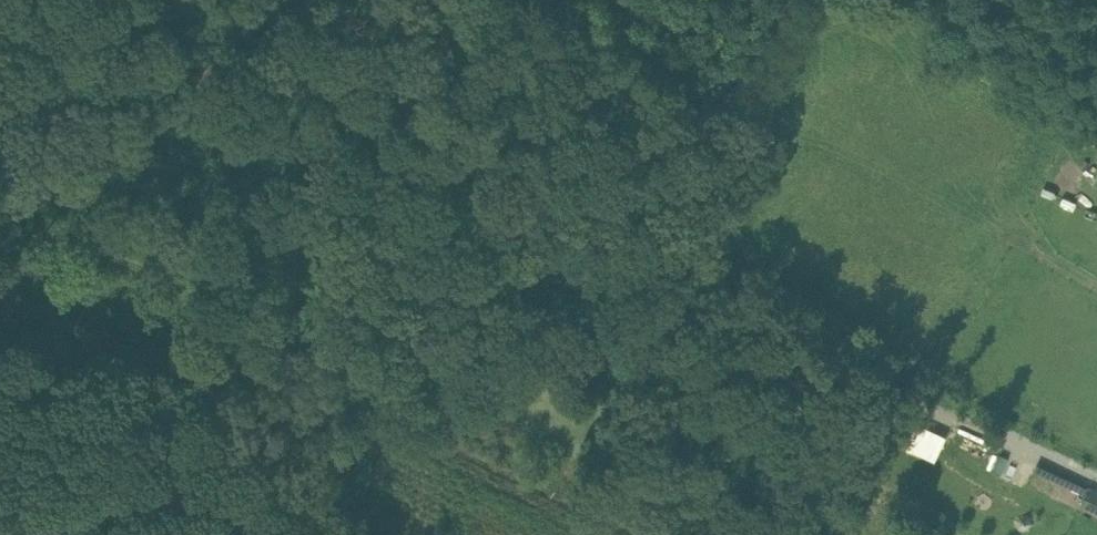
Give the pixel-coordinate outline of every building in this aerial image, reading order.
[(1045,476),(1078,492),(1083,481),(1050,465),(1045,476)] [(1087,486),(1080,501),(1096,509),(1096,491),(1087,486)]
